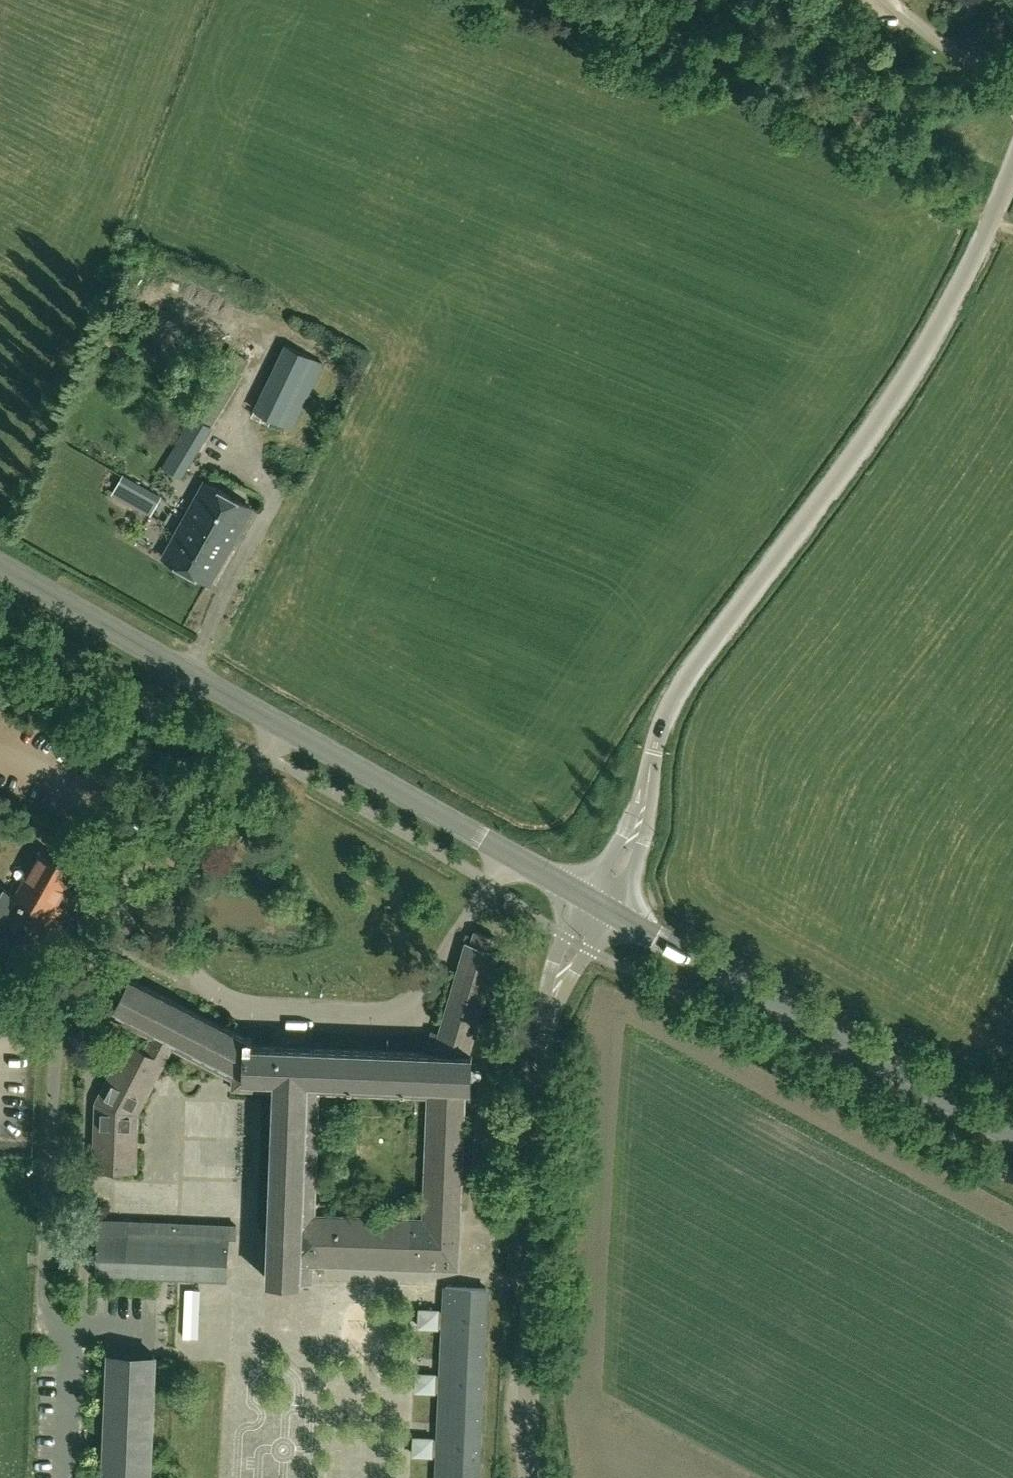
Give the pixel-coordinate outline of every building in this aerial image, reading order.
[(323,362),(286,344),(255,410),(293,430),(323,362)] [(191,411),(214,424),(243,376),(240,374),(248,360),(232,350),(224,364),(220,362),(191,411)] [(168,378),(173,368),(159,361),(154,372),(168,378)] [(193,416),(163,466),(182,478),(212,427),(193,416)] [(125,477),(115,494),(151,514),(160,497),(125,477)] [(208,482),(165,558),(210,582),(252,507),(208,482)] [(42,850),(16,896),(7,891),(0,903),(0,971),(6,975),(35,924),(48,932),(63,907),(56,903),(76,869),(42,850)] [(130,978),(111,1016),(152,1037),(145,1051),(127,1042),(96,1103),(93,1169),(136,1170),(138,1113),(172,1047),(234,1078),(233,1088),(275,1090),(268,1279),(313,1281),(313,1264),(459,1269),(466,1087),(472,1087),(473,1054),(469,1053),(499,952),(494,950),(497,938),(475,931),(471,944),(466,942),(434,1052),(252,1045),(252,1037),(249,1035),(245,1036),(130,978)] [(141,1201),(141,1189),(119,1189),(119,1201),(141,1201)] [(100,1219),(100,1229),(99,1229),(97,1272),(227,1278),(229,1237),(236,1238),(237,1225),(100,1219)] [(446,1286),(437,1477),(479,1477),(487,1288),(446,1286)] [(154,1377),(155,1354),(110,1352),(105,1477),(150,1477),(154,1377)]
